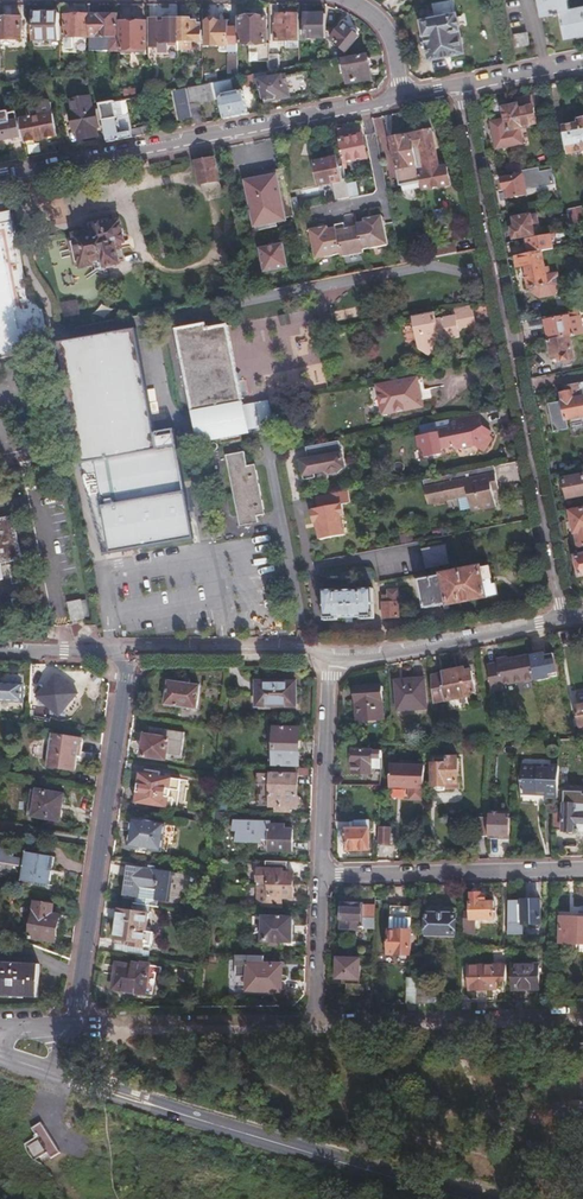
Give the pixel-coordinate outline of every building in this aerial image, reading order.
[(462,27),(460,12),(456,13),(453,0),(447,0),(434,3),(435,11),(434,12),(435,17),(424,19),(432,57),(463,51),(459,28),(462,27)] [(569,0),(542,0),(545,14),(557,12),(558,15),(563,14),(568,36),(582,33),(582,5),(570,8),(569,0)] [(61,41),(61,13),(37,14),(37,41),(61,41)] [(90,38),(90,15),(67,15),(67,49),(75,49),(75,38),(90,38)] [(117,15),(90,15),(90,38),(90,51),(97,51),(99,53),(107,53),(109,52),(120,52),(120,34),(117,34),(117,15)] [(300,19),(299,15),(279,15),(279,26),(275,26),(275,43),(288,43),(288,50),(300,51),(300,45),(300,19)] [(312,19),(300,19),(300,45),(326,45),(326,15),(312,15),(312,19)] [(158,24),(148,24),(148,48),(157,47),(157,43),(168,43),(168,46),(175,46),(175,43),(177,43),(177,18),(168,17),(168,21),(165,21),(165,23),(158,24)] [(21,40),(22,18),(3,18),(3,40),(21,40)] [(270,56),(270,47),(267,47),(267,18),(242,18),(241,44),(249,44),(249,62),(270,62),(270,56)] [(131,54),(146,54),(146,23),(143,23),(142,20),(137,20),(136,23),(131,23),(130,20),(125,20),(124,23),(122,23),(122,49),(132,50),(131,54)] [(190,21),(179,21),(179,50),(190,49),(190,42),(198,41),(198,31),(190,31),(190,21)] [(208,25),(203,25),(203,47),(228,46),(228,23),(216,23),(215,22),(207,23),(208,25)] [(334,40),(349,53),(360,40),(358,35),(355,33),(351,32),(344,26),(340,32),(336,29),(332,35),(335,38),(334,40)] [(527,32),(515,34),(518,48),(530,46),(527,32)] [(279,56),(270,56),(270,62),(270,72),(279,70),(279,56)] [(239,78),(239,57),(228,57),(228,80),(239,78)] [(367,59),(366,57),(343,61),(347,83),(371,79),(369,69),(372,66),(370,60),(367,59)] [(218,72),(203,71),(203,79),(218,80),(218,72)] [(284,74),(256,80),(258,90),(261,89),(264,103),(275,101),(274,96),(284,94),(285,99),(309,94),(305,74),(285,78),(284,74)] [(251,76),(243,77),(245,87),(253,85),(251,76)] [(221,81),(184,88),(187,100),(188,107),(193,126),(203,124),(198,104),(219,99),(223,120),(246,115),(241,91),(224,95),(221,81)] [(15,82),(6,83),(7,91),(16,89),(15,82)] [(91,108),(89,97),(72,100),(75,112),(70,113),(73,129),(77,128),(80,139),(96,136),(94,125),(98,124),(95,108),(91,108)] [(50,102),(19,107),(24,142),(57,135),(50,102)] [(98,105),(106,142),(154,133),(152,123),(129,127),(128,123),(118,125),(114,102),(98,105)] [(536,124),(532,106),(518,109),(517,104),(501,108),(506,131),(522,128),(522,127),(536,124)] [(0,115),(0,117),(1,124),(0,124),(0,140),(20,137),(17,121),(12,122),(10,113),(0,115)] [(562,122),(567,152),(582,149),(582,118),(562,122)] [(343,128),(337,129),(344,163),(366,158),(362,136),(345,139),(343,128)] [(430,130),(411,134),(420,182),(421,188),(449,183),(445,165),(435,167),(434,162),(438,162),(430,130)] [(420,182),(411,134),(389,139),(399,186),(420,182)] [(213,158),(195,162),(200,185),(218,181),(217,180),(226,178),(222,159),(214,161),(213,158)] [(320,190),(340,185),(336,167),(341,166),(339,159),(336,160),(336,158),(314,162),(320,190)] [(512,172),(513,175),(521,174),(524,188),(545,184),(546,190),(556,188),(553,173),(541,175),(539,167),(512,172)] [(293,217),(284,168),(262,172),(263,177),(252,180),(243,182),(252,227),(285,221),(284,218),(293,217)] [(500,178),(504,198),(507,197),(509,198),(525,194),(524,188),(521,174),(513,175),(500,178)] [(287,181),(293,209),(301,208),(295,179),(287,181)] [(560,215),(563,230),(569,229),(569,227),(579,225),(576,207),(566,209),(567,214),(560,215)] [(11,212),(0,214),(0,224),(13,222),(11,212)] [(534,222),(533,215),(513,219),(515,227),(511,228),(513,238),(533,234),(531,223),(534,222)] [(362,250),(387,245),(381,216),(363,219),(364,222),(356,224),(357,226),(345,229),(344,223),(335,225),(335,228),(328,229),(327,226),(310,230),(315,259),(340,254),(341,257),(362,253),(362,250)] [(89,233),(75,235),(81,266),(102,261),(104,266),(117,264),(113,246),(124,244),(119,223),(109,226),(108,220),(90,223),(88,226),(89,233)] [(18,331),(23,330),(24,334),(46,330),(43,311),(29,301),(13,222),(0,224),(0,339),(18,331)] [(527,253),(540,250),(552,248),(550,237),(564,234),(563,230),(527,238),(528,241),(524,242),(527,253)] [(285,267),(281,244),(258,248),(263,272),(285,267)] [(434,257),(457,252),(455,244),(433,248),(434,257)] [(544,271),(540,250),(527,253),(514,255),(517,268),(526,266),(527,275),(525,275),(528,289),(530,289),(531,293),(540,298),(555,295),(560,287),(558,276),(555,274),(549,275),(548,270),(544,271)] [(476,329),(472,305),(453,309),(454,316),(456,316),(459,332),(476,329)] [(460,338),(459,332),(456,316),(454,316),(435,319),(434,312),(413,317),(419,350),(429,356),(436,347),(435,342),(460,338)] [(578,334),(577,329),(582,328),(582,323),(581,323),(580,317),(568,319),(567,315),(543,321),(543,317),(527,321),(529,330),(545,326),(548,340),(568,336),(578,334)] [(208,329),(207,323),(178,329),(199,441),(221,437),(222,445),(243,440),(242,433),(249,431),(228,325),(208,329)] [(0,339),(0,355),(11,350),(26,342),(24,334),(23,330),(18,331),(0,339)] [(113,552),(145,546),(159,542),(192,535),(188,514),(175,445),(158,449),(135,330),(61,344),(84,463),(95,461),(113,552)] [(573,358),(568,336),(548,340),(551,359),(559,357),(560,361),(562,361),(564,365),(571,364),(572,362),(571,358),(573,358)] [(422,408),(417,380),(377,387),(383,416),(422,408)] [(570,390),(572,402),(582,400),(582,384),(569,387),(570,390)] [(551,429),(566,426),(564,420),(582,416),(582,400),(572,402),(570,390),(559,392),(561,401),(546,404),(551,429)] [(480,423),(479,414),(451,419),(453,428),(417,435),(422,458),(442,454),(439,441),(445,445),(446,450),(454,449),(461,451),(477,448),(480,445),(489,448),(493,438),(491,431),(484,429),(481,432),(477,423),(480,423)] [(341,450),(339,442),(305,449),(307,457),(302,458),(305,469),(302,469),(305,481),(315,480),(314,475),(324,472),(331,476),(338,474),(343,468),(346,468),(342,450),(341,450)] [(247,467),(245,453),(228,456),(242,526),(258,523),(257,516),(265,514),(255,465),(247,467)] [(497,491),(492,467),(422,481),(426,501),(437,499),(437,496),(445,495),(445,496),(455,495),(456,499),(468,497),(472,512),(494,507),(491,492),(497,491)] [(563,479),(567,499),(582,495),(582,474),(563,479)] [(315,498),(316,502),(318,510),(314,511),(315,513),(312,514),(315,530),(319,530),(321,541),(345,536),(342,518),(345,517),(343,506),(351,504),(349,496),(348,492),(315,498)] [(427,505),(456,499),(455,495),(445,496),(445,495),(437,496),(437,499),(426,501),(427,505)] [(576,549),(582,547),(582,509),(568,512),(576,549)] [(12,517),(0,520),(0,580),(3,579),(0,564),(21,560),(12,517)] [(450,567),(446,548),(421,553),(425,571),(450,567)] [(574,557),(578,575),(582,574),(582,555),(574,557)] [(441,579),(420,583),(425,610),(447,606),(448,609),(487,601),(487,598),(496,596),(495,588),(492,588),(489,570),(482,571),(481,569),(441,576),(441,579)] [(375,620),(374,590),(361,590),(361,592),(337,593),(337,590),(324,591),(325,621),(339,621),(339,619),(361,618),(361,621),(375,620)] [(383,596),(383,619),(399,619),(398,592),(390,592),(390,596),(383,596)] [(85,616),(83,597),(69,600),(71,618),(85,616)] [(508,662),(487,667),(493,692),(504,690),(503,686),(536,679),(531,656),(508,661),(508,662)] [(465,671),(431,678),(434,705),(448,703),(450,712),(472,707),(470,693),(475,692),(472,673),(466,674),(465,671)] [(77,694),(55,675),(37,695),(41,699),(41,705),(50,706),(53,709),(52,714),(64,717),(66,707),(77,694)] [(428,711),(425,677),(393,680),(396,713),(428,711)] [(196,709),(200,686),(168,681),(165,705),(196,709)] [(294,707),(294,682),(256,682),(256,707),(294,707)] [(23,685),(0,684),(0,700),(22,701),(23,685)] [(382,722),(380,687),(355,689),(357,724),(382,722)] [(182,756),(185,732),(151,728),(149,737),(143,736),(140,737),(139,739),(140,742),(144,743),(142,757),(166,760),(167,754),(182,756)] [(298,729),(275,728),(274,740),(274,751),(276,751),(296,752),(298,752),(298,749),(301,748),(301,742),(298,739),(298,729)] [(76,770),(80,739),(52,735),(48,766),(76,770)] [(296,752),(276,751),(275,767),(295,768),(296,752)] [(380,769),(380,759),(380,752),(352,751),(352,762),(354,762),(354,773),(371,773),(371,769),(380,769)] [(436,788),(438,791),(443,791),(445,790),(446,786),(448,786),(449,782),(458,782),(458,760),(445,760),(445,766),(434,766),(433,786),(436,786),(436,788)] [(557,795),(559,765),(550,765),(550,768),(540,767),(536,763),(521,762),(520,781),(524,784),(523,791),(557,795)] [(425,766),(389,765),(389,788),(406,788),(407,787),(410,790),(408,791),(408,800),(423,800),(425,766)] [(157,776),(151,776),(138,774),(133,803),(168,807),(172,778),(157,776)] [(296,799),(296,775),(271,774),(270,807),(276,807),(276,810),(285,810),(285,807),(295,808),(296,807),(300,805),(301,801),(298,799),(296,799)] [(35,817),(40,791),(32,789),(29,816),(35,817)] [(552,831),(575,832),(575,830),(582,830),(582,791),(565,790),(564,812),(553,811),(552,831)] [(64,794),(40,791),(35,817),(60,821),(63,804),(65,804),(66,802),(66,799),(64,797),(64,794)] [(489,817),(488,836),(508,837),(510,815),(490,814),(489,817)] [(476,835),(488,836),(489,817),(477,817),(476,835)] [(162,852),(165,824),(133,820),(133,824),(129,826),(128,832),(131,834),(130,848),(162,852)] [(284,824),(269,824),(269,821),(233,821),(233,832),(237,832),(237,842),(261,842),(261,849),(292,851),(292,829),(284,829),(284,824)] [(369,849),(369,822),(351,822),(352,830),(345,830),(346,849),(369,849)] [(390,827),(378,827),(378,845),(390,845),(390,827)] [(494,854),(501,854),(500,840),(493,841),(494,854)] [(0,852),(0,867),(24,870),(22,885),(50,888),(54,859),(25,856),(25,865),(12,863),(13,854),(0,852)] [(257,909),(282,910),(282,899),(293,899),(293,874),(287,874),(287,862),(268,861),(267,870),(258,870),(257,909)] [(174,884),(176,872),(127,865),(122,895),(141,898),(142,891),(156,893),(155,899),(170,901),(172,884),(174,884)] [(464,913),(464,932),(475,932),(475,919),(494,919),(494,901),(486,901),(486,896),(481,896),(481,892),(471,892),(471,913),(464,913)] [(542,922),(541,894),(522,895),(522,898),(523,920),(523,923),(542,922)] [(519,895),(509,896),(508,930),(519,931),(520,920),(523,920),(522,898),(519,898),(519,895)] [(30,940),(44,942),(43,947),(50,947),(50,943),(57,944),(58,935),(62,936),(63,929),(59,928),(61,917),(52,915),(53,906),(35,903),(30,940)] [(362,926),(374,926),(375,905),(342,903),(341,927),(362,928),(362,926)] [(388,954),(409,954),(411,908),(389,907),(388,954)] [(115,941),(126,942),(126,947),(131,948),(145,949),(149,915),(120,910),(115,941)] [(456,936),(457,913),(428,913),(428,935),(456,936)] [(582,944),(582,917),(580,917),(579,918),(560,918),(559,944),(582,944)] [(280,946),(280,942),(291,942),(292,919),(264,918),(263,941),(269,941),(269,946),(280,946)] [(282,992),(282,966),(262,966),(262,963),(265,963),(265,956),(231,956),(230,977),(239,978),(239,991),(282,992)] [(359,993),(360,959),(337,958),(337,978),(342,978),(342,993),(359,993)] [(117,966),(114,990),(153,996),(156,973),(161,974),(162,967),(134,963),(133,968),(117,966)] [(38,998),(40,966),(0,964),(0,997),(38,998)] [(115,965),(104,964),(103,981),(114,982),(115,965)] [(496,981),(506,981),(507,965),(469,966),(470,991),(496,990),(496,981)] [(513,989),(540,989),(540,966),(514,966),(513,989)] [(408,980),(408,1004),(417,1004),(417,989),(417,980),(408,980)] [(417,989),(417,1004),(427,1004),(427,989),(417,989)]
